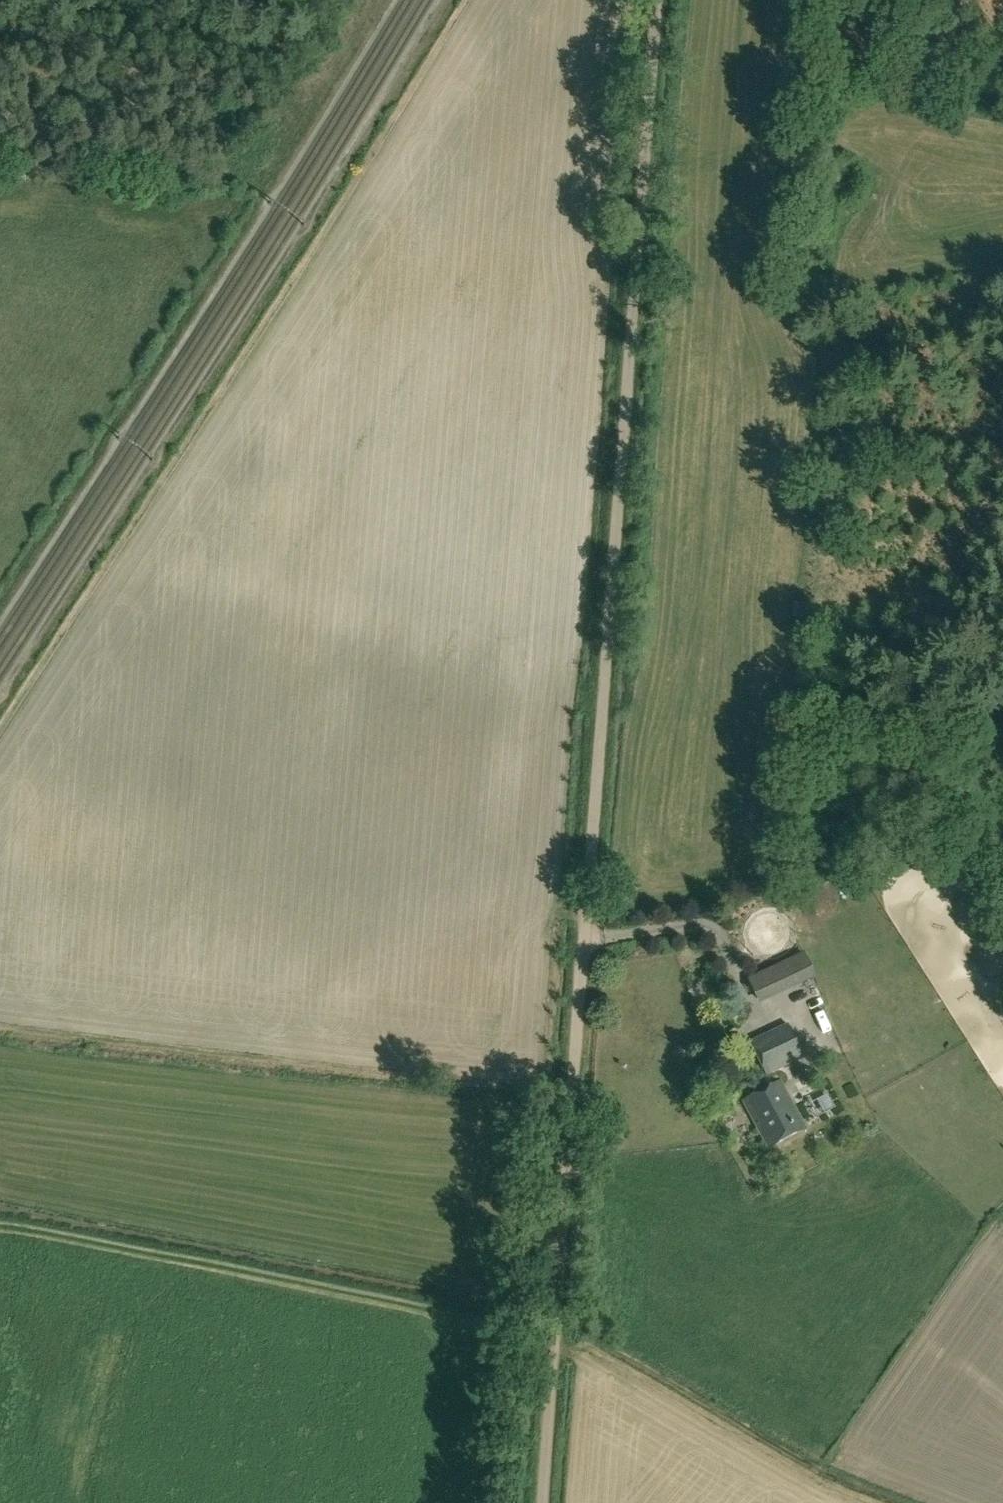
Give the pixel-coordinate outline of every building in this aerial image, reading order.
[(759,1002),(814,976),(805,956),(749,982),(759,1002)] [(766,1075),(803,1058),(788,1024),(750,1042),(766,1075)] [(769,1149),(806,1129),(780,1081),(743,1101),(769,1149)]
